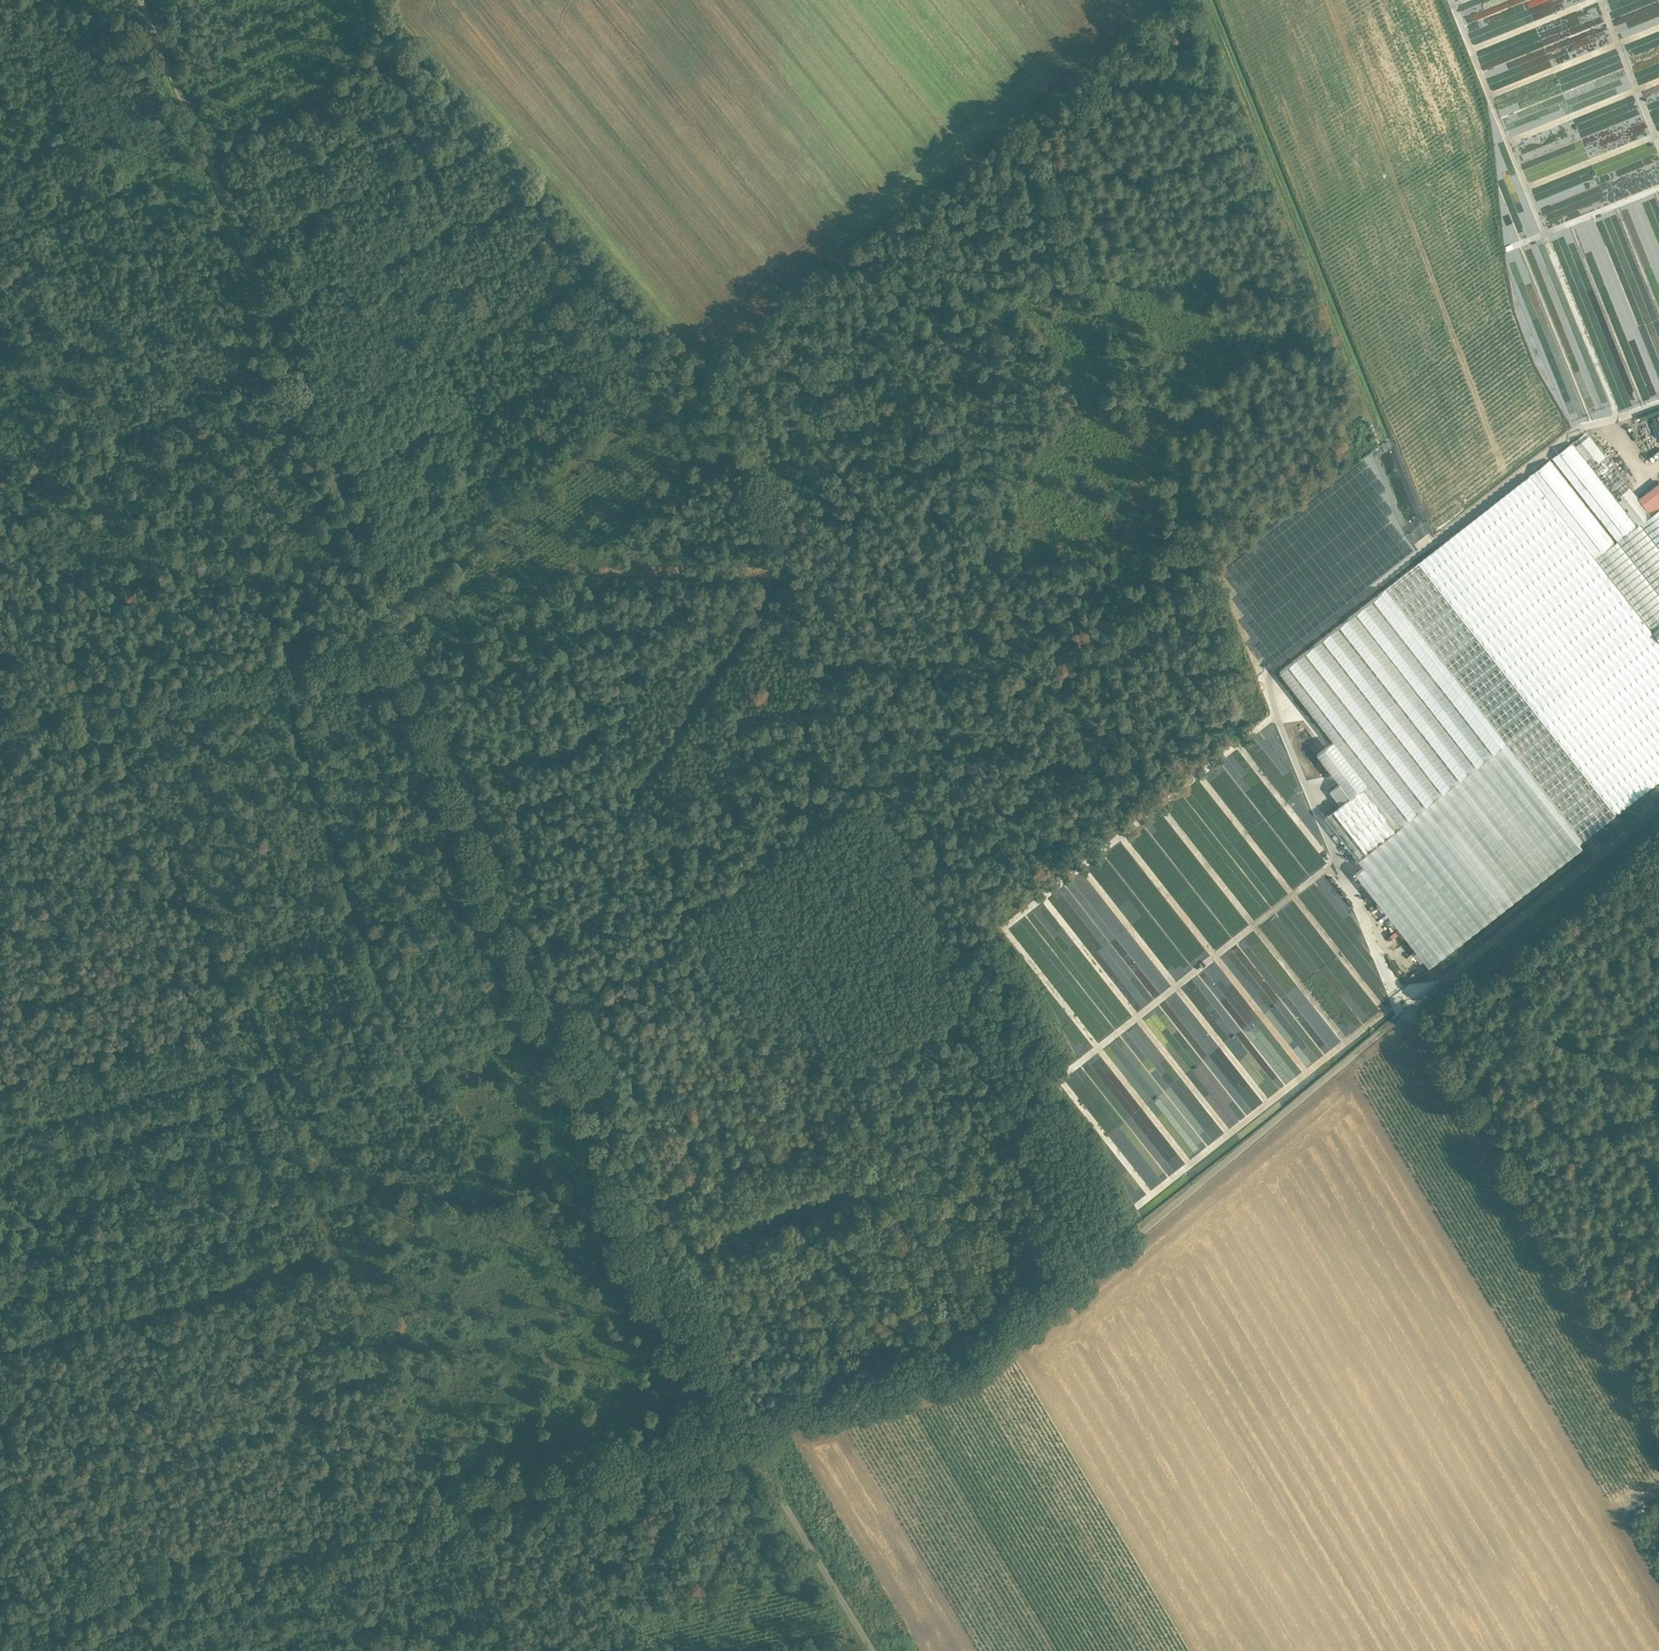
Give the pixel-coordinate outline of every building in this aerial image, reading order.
[(1640,499),(1587,430),(1572,443),(1637,526),(1640,523),(1658,509),(1658,484),(1640,499)] [(1572,443),(1572,442),(1552,457),(1618,541),(1637,526),(1572,443)] [(1615,543),(1549,459),(1530,474),(1596,558),(1615,543)] [(1530,474),(1473,517),(1658,755),(1658,639),(1596,558),(1530,474)] [(1640,523),(1658,547),(1658,509),(1640,523)] [(1473,517),(1419,562),(1616,814),(1658,780),(1658,755),(1473,517)] [(1640,523),(1637,526),(1618,541),(1615,543),(1596,558),(1658,639),(1658,547),(1640,523)] [(1616,814),(1419,562),(1385,588),(1506,742),(1583,840),(1616,814)] [(1583,840),(1506,742),(1397,827),(1358,858),(1354,860),(1431,959),(1583,840)] [(1235,784),(1242,789),(1244,787),(1240,783),(1246,776),(1226,761),(1222,767),(1223,768),(1219,774),(1234,785),(1235,784)] [(1291,822),(1317,831),(1301,808),(1293,808),(1288,801),(1291,797),(1268,765),(1262,769),(1280,793),(1246,794),(1248,795),(1246,799),(1226,793),(1209,770),(1198,777),(1222,810),(1227,806),(1235,817),(1230,817),(1236,822),(1233,824),(1233,830),(1229,833),(1239,832),(1244,838),(1244,826),(1253,840),(1264,832),(1267,835),(1271,829),(1278,838),(1291,838),(1291,822)] [(1397,827),(1364,785),(1325,816),(1358,858),(1397,827)] [(1163,867),(1150,849),(1144,854),(1138,846),(1143,843),(1138,836),(1141,834),(1138,830),(1121,841),(1130,854),(1137,849),(1154,873),(1163,867)] [(1065,882),(1103,933),(1109,929),(1105,924),(1111,920),(1077,873),(1065,882)] [(1165,1088),(1140,1092),(1143,1093),(1157,1121),(1172,1113),(1169,1101),(1188,1119),(1193,1116),(1183,1113),(1194,1102),(1187,1100),(1190,1091),(1226,1126),(1260,1108),(1242,1090),(1258,1087),(1269,1098),(1292,1074),(1262,1044),(1275,1038),(1243,1029),(1241,1018),(1226,1021),(1224,1029),(1218,1027),(1221,1045),(1215,1052),(1219,1053),(1220,1060),(1207,1063),(1206,1057),(1186,1077),(1165,1088)]
